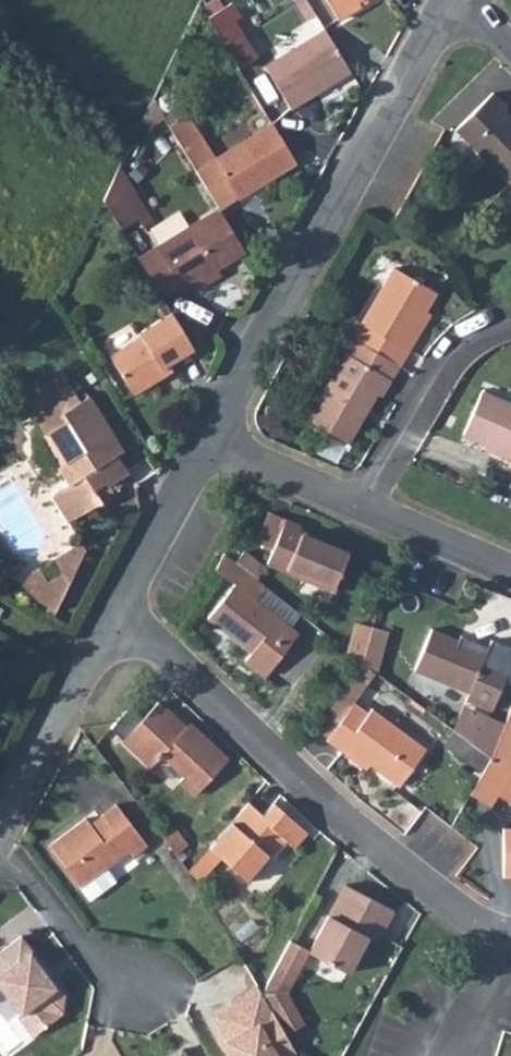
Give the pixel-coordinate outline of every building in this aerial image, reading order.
[(337,18),(359,5),(357,0),(326,0),(337,18)] [(228,2),(205,17),(238,69),(256,57),(233,21),(239,17),(228,2)] [(289,110),(349,72),(323,29),(263,65),(289,110)] [(510,183),(510,124),(500,113),(505,107),(491,94),(455,131),(510,183)] [(185,110),(164,123),(203,185),(223,172),(237,195),(295,161),(270,121),(214,157),(185,110)] [(203,185),(217,208),(237,195),(223,172),(203,185)] [(115,177),(104,202),(119,227),(138,216),(115,177)] [(214,269),(244,251),(217,208),(155,246),(178,286),(189,279),(192,283),(214,269)] [(155,246),(137,256),(160,296),(178,286),(155,246)] [(395,267),(362,325),(409,352),(417,338),(412,334),(436,292),(395,267)] [(218,275),(214,269),(192,283),(196,289),(218,275)] [(189,279),(178,286),(180,290),(192,283),(189,279)] [(163,359),(190,344),(170,312),(138,330),(141,336),(108,355),(128,389),(160,370),(156,363),(163,359)] [(362,325),(354,339),(398,365),(400,366),(409,352),(362,325)] [(398,365),(354,339),(322,393),(327,396),(312,422),(348,443),(374,393),(381,397),(398,365)] [(167,366),(163,359),(156,363),(160,370),(167,366)] [(40,434),(66,483),(49,493),(66,523),(99,504),(93,493),(104,486),(124,475),(114,457),(120,453),(86,395),(77,400),(69,385),(30,408),(44,431),(40,434)] [(510,461),(510,404),(482,391),(462,434),(486,444),(493,447),(491,452),(510,461)] [(485,450),(491,452),(493,447),(486,444),(485,450)] [(93,493),(99,504),(111,498),(104,486),(93,493)] [(334,592),(350,553),(298,531),(300,527),(266,512),(252,542),(270,550),(265,563),(334,592)] [(68,579),(82,554),(79,548),(50,563),(59,583),(68,579)] [(235,563),(223,553),(215,568),(235,585),(207,617),(250,653),(244,661),(263,676),(297,635),(254,599),(264,586),(256,580),(235,563)] [(240,555),(235,563),(256,580),(262,567),(240,555)] [(358,624),(350,655),(361,664),(370,638),(371,633),(358,624)] [(487,655),(459,642),(432,630),(414,668),(469,693),(466,700),(491,711),(508,671),(485,661),(487,655)] [(371,633),(370,638),(361,664),(375,674),(384,643),(371,633)] [(462,637),(459,642),(487,655),(490,650),(462,637)] [(340,693),(315,726),(329,738),(353,705),(340,693)] [(210,748),(186,727),(157,702),(124,738),(152,763),(162,753),(185,774),(180,780),(196,794),(227,757),(213,745),(210,748)] [(353,705),(329,738),(327,740),(341,751),(346,745),(369,763),(398,785),(424,748),(371,708),(367,712),(355,703),(353,705)] [(462,737),(476,709),(467,705),(454,732),(462,737)] [(491,759),(508,725),(476,709),(462,737),(491,759)] [(508,725),(491,759),(510,768),(510,718),(508,725)] [(189,724),(186,727),(210,748),(213,745),(189,724)] [(482,775),(491,759),(462,737),(454,732),(442,746),(482,775)] [(346,745),(341,751),(365,769),(369,763),(346,745)] [(491,759),(482,775),(467,797),(487,810),(496,795),(510,771),(510,768),(491,759)] [(496,795),(507,803),(510,795),(510,771),(496,795)] [(263,814),(250,801),(209,846),(220,855),(249,881),(286,839),(295,848),(308,832),(275,802),(263,814)] [(45,842),(76,884),(102,865),(125,848),(131,855),(145,845),(115,803),(88,823),(83,815),(45,842)] [(173,828),(160,837),(173,854),(185,845),(173,828)] [(502,829),(503,878),(510,877),(510,829),(502,829)] [(209,846),(186,872),(194,883),(220,855),(209,846)] [(102,865),(76,884),(84,896),(111,877),(102,865)] [(344,886),(307,950),(307,951),(344,972),(363,936),(375,942),(391,912),(344,886)] [(19,935),(0,949),(0,989),(17,1013),(15,1014),(30,1035),(56,1016),(41,996),(54,987),(19,935)] [(307,950),(290,941),(261,991),(267,1000),(280,992),(287,1003),(292,1000),(286,990),(307,951),(307,950)] [(258,986),(230,1002),(233,1007),(215,1016),(227,1040),(231,1047),(229,1049),(233,1055),(297,1055),(284,1032),(267,1000),(261,991),(258,986)] [(280,992),(267,1000),(284,1032),(304,1020),(292,1000),(287,1003),(280,992)]
